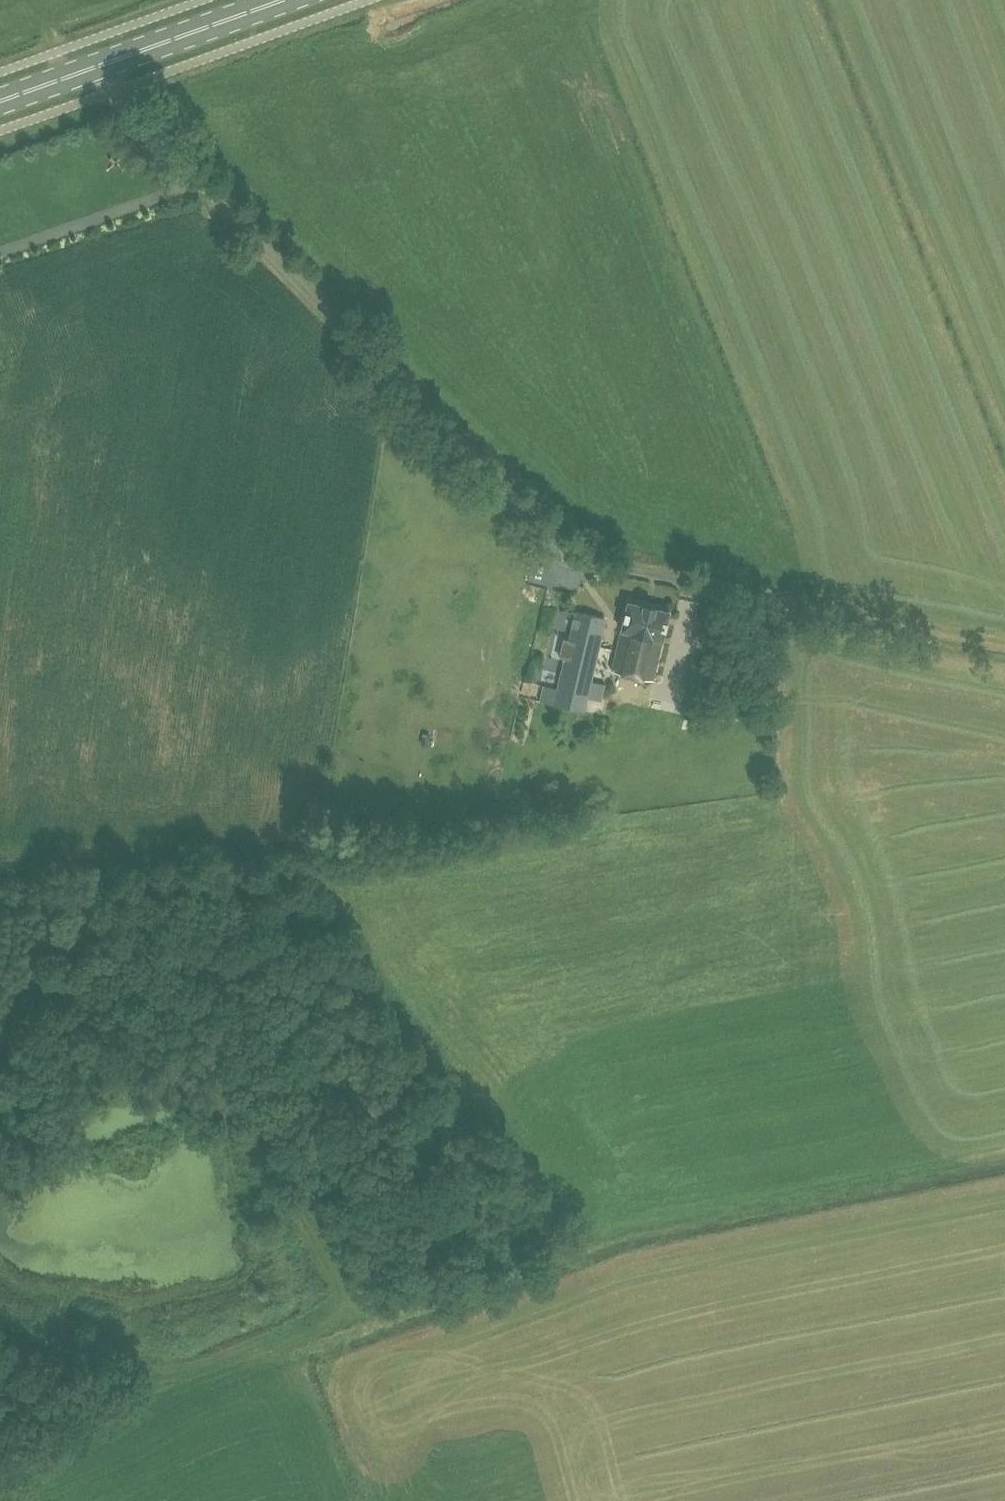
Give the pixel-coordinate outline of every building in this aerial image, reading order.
[(662,639),(669,610),(628,600),(621,629),(612,670),(653,679),(662,639)] [(544,686),(540,701),(554,704),(561,706),(558,715),(576,719),(578,710),(583,711),(587,697),(599,645),(605,618),(576,612),(575,611),(557,689),(549,687),(544,686)]
